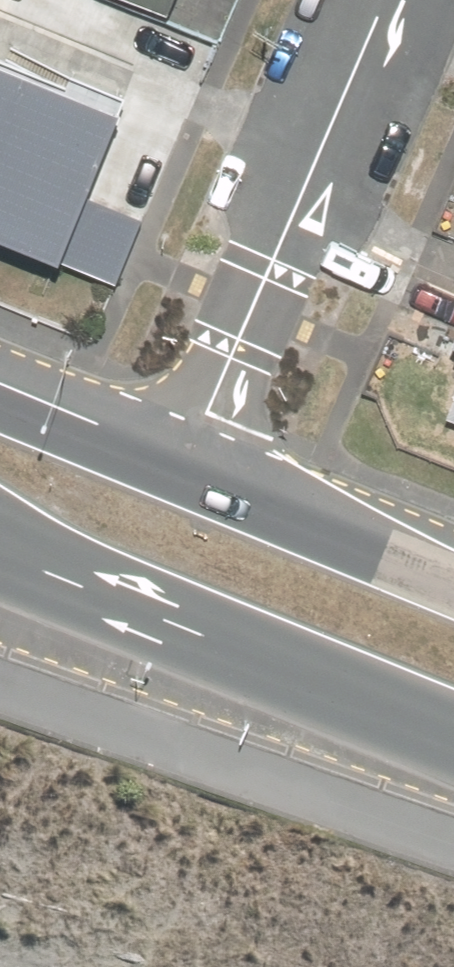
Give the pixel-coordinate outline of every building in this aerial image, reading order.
[(171,14),(177,0),(138,0),(171,14)] [(0,42),(0,234),(66,260),(132,93),(0,42)] [(453,357),(453,300),(434,349),(453,357)] [(435,412),(453,420),(453,365),(435,412)]
